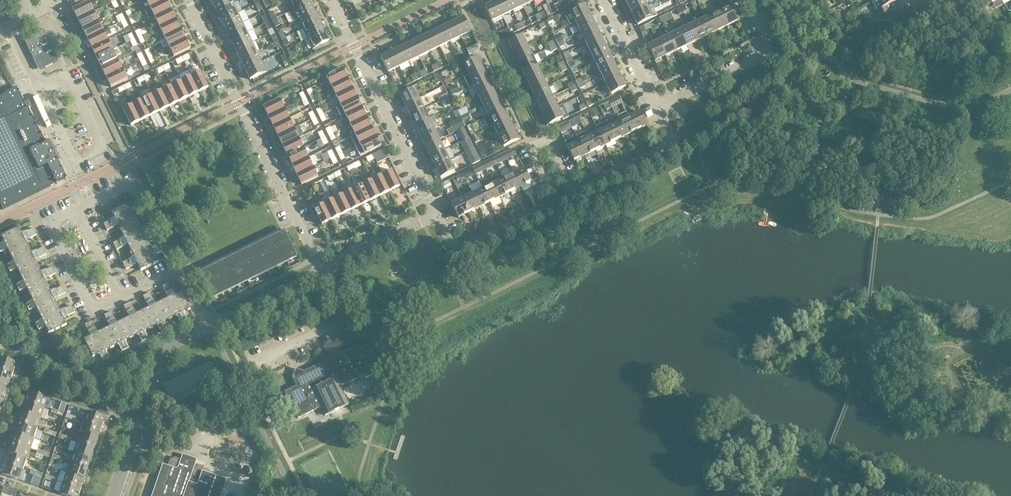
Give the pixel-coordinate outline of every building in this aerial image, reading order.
[(166,0),(150,8),(145,10),(149,20),(155,17),(171,9),(166,0)] [(231,0),(215,0),(212,2),(216,11),(233,3),(231,0)] [(309,0),(289,0),(288,0),(293,10),(310,2),(309,0)] [(507,0),(498,0),(495,1),(502,16),(512,11),(507,0)] [(519,0),(507,0),(512,11),(522,6),(519,0)] [(644,0),(635,0),(627,4),(632,14),(647,7),(644,0)] [(871,2),(878,17),(884,14),(887,12),(898,7),(894,0),(874,0),(871,2)] [(94,11),(89,1),(73,9),(78,19),(94,11)] [(502,16),(495,1),(485,6),(484,7),(491,21),(492,21),(502,16)] [(314,11),(310,2),(293,10),(289,12),(293,22),(298,19),(314,11)] [(237,13),(233,3),(216,11),(221,21),(237,13)] [(570,12),(575,22),(590,15),(585,5),(585,4),(570,11),(570,12)] [(657,15),(652,5),(647,7),(632,14),(637,24),(637,25),(657,15)] [(738,21),(730,5),(730,6),(719,10),(727,26),(737,21),(738,21)] [(887,12),(884,14),(888,22),(902,15),(898,7),(887,12)] [(176,19),(171,9),(155,17),(159,27),(176,19)] [(727,26),(719,10),(709,16),(717,31),(727,26)] [(98,21),(94,11),(78,19),(82,29),(98,21)] [(319,21),(314,11),(298,19),(303,29),(319,21)] [(242,23),(237,13),(221,21),(226,31),(242,23)] [(595,25),(590,15),(575,22),(580,32),(595,25)] [(717,31),(709,16),(699,21),(706,36),(717,31)] [(471,31),(463,17),(453,22),(460,36),(470,31),(470,32),(471,31)] [(180,29),(176,19),(159,27),(164,37),(180,29)] [(103,31),(98,21),(82,29),(87,39),(103,31)] [(324,31),(319,21),(303,29),(307,39),(324,31)] [(706,36),(699,21),(689,26),(696,41),(706,36)] [(460,36),(453,22),(442,27),(450,41),(460,36)] [(247,32),(242,23),(226,31),(231,40),(247,32)] [(600,35),(595,25),(580,32),(585,42),(600,35)] [(696,41),(689,26),(679,31),(686,46),(696,41)] [(450,41),(442,27),(432,32),(439,46),(450,41)] [(185,39),(180,29),(164,37),(169,46),(185,39)] [(24,39),(31,54),(30,55),(32,58),(33,58),(33,59),(44,54),(53,49),(44,30),(24,39)] [(108,40),(103,31),(87,39),(92,48),(108,40)] [(331,46),(324,31),(307,39),(312,49),(315,54),(331,46)] [(686,46),(679,31),(668,36),(676,51),(686,46)] [(252,42),(247,32),(231,40),(235,50),(252,42)] [(439,46),(432,32),(422,37),(429,52),(439,46)] [(506,43),(511,54),(527,46),(522,36),(522,35),(506,43)] [(605,46),(600,35),(585,42),(590,53),(605,46)] [(676,51),(668,36),(658,41),(666,56),(676,51)] [(429,52),(422,37),(412,42),(419,57),(429,52)] [(112,38),(108,40),(92,48),(97,58),(113,50),(117,48),(112,38)] [(190,49),(185,39),(169,46),(174,56),(190,49)] [(666,56),(658,41),(648,46),(648,45),(647,46),(655,61),(656,61),(655,61),(666,56)] [(256,52),(252,42),(235,50),(240,60),(256,52)] [(419,57),(412,42),(402,47),(409,62),(419,57)] [(532,56),(527,46),(511,54),(516,64),(532,56)] [(610,56),(605,46),(590,53),(595,63),(610,56)] [(409,62),(402,47),(391,52),(398,67),(409,62)] [(58,59),(53,49),(44,54),(33,59),(38,69),(40,68),(41,69),(44,68),(43,67),(58,59)] [(117,60),(113,50),(97,58),(101,68),(117,60)] [(261,61),(256,52),(240,60),(245,70),(261,61)] [(398,67),(391,52),(381,57),(388,72),(398,67)] [(479,56),(458,66),(463,77),(484,67),(479,56)] [(537,66),(532,56),(516,64),(521,74),(537,66)] [(615,66),(610,56),(595,63),(600,73),(615,66)] [(122,69),(117,60),(101,68),(106,77),(122,69)] [(266,72),(261,61),(245,70),(250,80),(266,72)] [(575,65),(570,68),(573,74),(578,71),(575,65)] [(542,76),(537,66),(521,74),(526,84),(542,76)] [(620,76),(615,66),(600,73),(605,83),(620,76)] [(198,67),(188,72),(198,92),(208,87),(198,67)] [(489,77),(484,67),(463,77),(468,87),(473,85),(489,77)] [(326,76),(331,86),(347,78),(342,68),(326,76)] [(127,79),(122,69),(106,77),(111,87),(127,79)] [(188,72),(188,71),(178,75),(181,81),(189,97),(198,92),(188,72)] [(438,74),(433,76),(436,84),(441,81),(438,74)] [(449,75),(443,78),(446,84),(452,81),(449,75)] [(547,87),(542,76),(526,84),(531,95),(547,87)] [(625,86),(620,76),(605,83),(610,93),(611,94),(625,87),(625,86)] [(494,87),(489,77),(473,85),(478,95),(494,87)] [(352,88),(347,78),(331,86),(336,96),(352,88)] [(189,97),(181,81),(171,86),(179,102),(189,97)] [(455,84),(448,87),(449,90),(451,95),(455,94),(459,92),(455,84)] [(179,102),(171,86),(161,90),(169,106),(179,102)] [(316,86),(310,88),(313,95),(319,92),(316,86)] [(7,91),(4,92),(5,93),(5,94),(8,99),(9,98),(19,93),(16,87),(7,91)] [(499,97),(494,87),(478,95),(483,105),(499,97)] [(552,97),(547,87),(531,95),(536,105),(552,97)] [(356,97),(352,88),(336,96),(340,105),(356,97)] [(399,95),(405,106),(419,99),(414,88),(399,95)] [(169,106),(161,90),(152,95),(160,111),(169,106)] [(629,91),(624,94),(627,100),(632,98),(629,91)] [(447,92),(437,97),(439,101),(449,96),(447,92)] [(3,210),(48,187),(56,183),(56,184),(58,183),(57,182),(65,178),(65,179),(67,179),(66,177),(65,178),(61,170),(62,169),(62,168),(61,169),(57,161),(58,161),(57,159),(48,142),(46,143),(45,143),(41,135),(42,135),(41,134),(37,126),(37,125),(36,125),(32,117),(33,117),(32,116),(28,108),(28,107),(26,108),(19,93),(9,98),(8,99),(5,94),(0,96),(0,205),(3,210)] [(160,111),(152,95),(142,100),(150,116),(160,111)] [(361,107),(356,97),(340,105),(336,107),(341,117),(361,107)] [(448,97),(440,101),(444,108),(451,104),(448,97)] [(504,108),(499,97),(483,105),(488,116),(504,108)] [(557,107),(552,97),(536,105),(541,115),(557,107)] [(263,107),(268,117),(284,109),(279,99),(263,107)] [(424,109),(419,99),(405,106),(410,116),(424,109)] [(150,116),(142,100),(132,105),(140,121),(150,116)] [(612,106),(610,101),(603,104),(605,109),(612,106)] [(140,121),(132,105),(122,110),(130,126),(140,121)] [(366,117),(361,107),(341,117),(346,127),(350,125),(366,117)] [(464,107),(457,110),(460,117),(466,113),(467,113),(464,107)] [(562,117),(557,107),(541,115),(546,126),(562,118),(562,117)] [(509,118),(504,108),(488,116),(483,118),(488,128),(493,126),(509,118)] [(289,119),(284,109),(268,117),(273,126),(289,119)] [(429,119),(424,109),(410,116),(415,126),(429,119)] [(626,111),(616,116),(625,136),(636,131),(629,117),(626,111)] [(646,126),(639,111),(629,117),(636,131),(646,126)] [(466,113),(460,117),(463,122),(469,119),(466,113)] [(625,136),(616,116),(606,121),(615,141),(625,136)] [(371,126),(366,117),(350,125),(355,134),(371,126)] [(439,127),(434,117),(429,119),(415,126),(420,136),(434,129),(439,127)] [(577,117),(568,121),(572,129),(581,124),(577,117)] [(514,128),(509,118),(493,126),(498,136),(514,128)] [(294,128),(289,119),(273,126),(278,136),(294,128)] [(615,141),(606,121),(595,126),(598,132),(605,146),(615,141)] [(568,122),(557,127),(561,134),(571,129),(568,122)] [(303,136),(298,126),(294,128),(278,136),(282,146),(298,138),(303,136)] [(375,136),(371,126),(355,134),(351,136),(355,146),(375,136)] [(519,139),(514,128),(498,136),(503,147),(519,139)] [(439,140),(434,129),(420,136),(425,147),(439,140)] [(605,146),(598,132),(588,137),(595,151),(605,146)] [(475,135),(471,136),(475,143),(479,141),(476,134),(475,135)] [(380,146),(375,136),(355,146),(360,156),(380,146)] [(575,136),(564,142),(574,161),(584,156),(577,142),(575,136)] [(595,151),(588,137),(577,142),(584,156),(595,151)] [(303,148),(298,138),(282,146),(287,155),(303,148)] [(465,139),(461,142),(466,152),(474,148),(469,138),(465,139)] [(444,150),(439,140),(425,147),(430,157),(444,150)] [(484,143),(477,146),(482,157),(489,153),(484,143)] [(308,157),(303,148),(287,155),(292,165),(308,157)] [(474,148),(466,152),(472,164),(480,160),(474,148)] [(387,159),(382,150),(372,155),(374,159),(377,165),(387,159)] [(449,160),(444,150),(430,157),(435,167),(449,160)] [(510,150),(503,153),(506,159),(513,156),(510,150)] [(313,167),(308,157),(292,165),(297,175),(313,167)] [(454,171),(449,160),(435,167),(440,178),(454,171)] [(492,165),(489,160),(482,163),(485,168),(492,165)] [(161,172),(156,161),(149,164),(155,176),(161,172)] [(485,168),(482,163),(476,167),(478,172),(485,168)] [(317,177),(313,167),(297,175),(301,185),(317,177)] [(531,182),(524,168),(513,173),(520,188),(531,182)] [(392,170),(382,175),(389,191),(400,186),(392,170)] [(472,175),(469,170),(462,173),(465,179),(472,175)] [(520,188),(513,173),(503,178),(510,193),(520,188)] [(500,174),(490,179),(499,198),(510,193),(503,178),(500,174)] [(389,191),(382,175),(372,180),(380,196),(389,191)] [(499,198),(490,179),(480,184),(482,188),(489,203),(499,198)] [(321,180),(316,183),(321,194),(326,191),(321,180)] [(380,196),(372,180),(362,185),(370,201),(380,196)] [(370,201),(362,185),(353,189),(360,205),(370,201)] [(489,203),(482,188),(472,193),(479,208),(489,203)] [(360,205),(353,189),(343,194),(351,210),(360,205)] [(479,208),(472,193),(462,198),(469,213),(479,208)] [(351,210),(343,194),(333,199),(341,215),(351,210)] [(469,213),(462,198),(451,204),(458,218),(469,213)] [(341,215),(333,199),(323,204),(331,220),(341,215)] [(133,210),(130,203),(111,212),(115,218),(110,221),(114,227),(118,225),(121,231),(139,223),(136,216),(143,213),(141,210),(139,206),(133,210)] [(331,220),(323,204),(313,208),(321,225),(331,220)] [(114,227),(110,221),(103,224),(107,231),(114,227)] [(142,229),(139,223),(121,231),(124,238),(120,240),(123,247),(128,245),(131,251),(149,242),(146,236),(152,233),(149,226),(142,229)] [(19,227),(1,236),(4,243),(0,244),(0,252),(1,253),(7,249),(10,256),(28,247),(25,241),(30,238),(26,232),(22,234),(19,227)] [(37,235),(33,228),(26,232),(30,238),(37,235)] [(285,230),(284,231),(199,273),(199,272),(198,273),(211,299),(297,257),(285,230)] [(123,247),(120,240),(113,243),(116,250),(123,247)] [(152,248),(149,242),(131,251),(134,257),(129,259),(133,266),(137,264),(140,271),(158,262),(155,255),(162,252),(158,245),(152,248)] [(31,253),(28,247),(10,256),(13,262),(7,265),(10,272),(17,269),(20,275),(38,266),(35,260),(39,258),(36,251),(31,253)] [(46,254),(43,248),(36,251),(39,258),(46,254)] [(133,266),(129,259),(122,263),(126,270),(133,266)] [(41,273),(38,266),(20,275),(23,281),(16,285),(19,291),(26,288),(29,294),(47,286),(44,279),(49,277),(45,270),(41,273)] [(56,274),(52,267),(45,270),(49,277),(56,274)] [(172,290),(169,283),(162,287),(166,294),(172,290)] [(50,292),(47,286),(29,294),(32,301),(26,304),(29,311),(36,308),(39,314),(57,305),(54,299),(58,297),(55,290),(50,292)] [(65,293),(62,286),(55,290),(58,297),(65,293)] [(175,295),(172,290),(166,294),(168,298),(161,301),(170,319),(177,316),(180,323),(187,319),(183,313),(190,310),(181,291),(175,295)] [(153,300),(150,293),(143,296),(146,303),(153,300)] [(155,304),(153,300),(146,303),(148,308),(142,311),(151,329),(157,326),(160,332),(167,329),(164,322),(170,319),(161,301),(155,304)] [(134,309),(130,302),(123,306),(127,313),(134,309)] [(60,311),(57,305),(39,314),(42,320),(35,323),(38,330),(45,327),(48,334),(67,325),(63,318),(68,316),(64,309),(60,311)] [(75,313),(71,306),(64,309),(68,316),(75,313)] [(136,314),(134,309),(127,313),(129,317),(123,320),(132,338),(138,335),(141,342),(148,338),(145,332),(151,329),(142,311),(136,314)] [(114,319),(111,312),(104,315),(107,322),(114,319)] [(116,323),(114,319),(107,322),(110,327),(103,330),(112,348),(118,345),(122,351),(129,348),(125,341),(132,338),(123,320),(116,323)] [(95,328),(92,321),(85,325),(88,332),(95,328)] [(97,333),(95,328),(88,332),(90,336),(83,339),(92,357),(99,354),(102,361),(109,358),(106,351),(112,348),(103,330),(97,333)] [(361,343),(333,357),(304,372),(295,369),(292,378),(296,386),(284,392),(285,394),(292,407),(294,412),(298,418),(320,407),(325,416),(348,404),(340,387),(365,375),(375,370),(371,362),(367,354),(361,343)] [(0,357),(0,369),(13,373),(17,363),(0,357)] [(0,369),(0,380),(10,384),(13,373),(0,369)] [(0,380),(0,392),(6,394),(10,384),(0,380)] [(227,389),(224,383),(216,388),(218,393),(227,389)] [(48,398),(30,391),(26,402),(44,408),(48,398)] [(44,408),(26,402),(22,412),(41,418),(44,408)] [(105,417),(87,411),(84,422),(102,428),(105,417)] [(41,418),(22,412),(19,422),(37,429),(41,418)] [(37,429),(19,422),(15,433),(34,439),(37,429)] [(102,428),(84,422),(80,432),(98,438),(102,428)] [(98,438),(80,432),(77,442),(95,448),(98,438)] [(34,439),(15,433),(12,443),(30,449),(34,439)] [(95,448),(77,442),(73,452),(91,459),(95,448)] [(30,449),(12,443),(8,453),(27,459),(30,449)] [(91,459),(73,452),(70,463),(88,469),(91,459)] [(27,459),(8,453),(5,463),(23,470),(27,459)] [(182,454),(180,461),(174,459),(171,460),(169,466),(162,464),(151,495),(221,495),(226,479),(202,471),(204,467),(195,464),(197,459),(182,454)] [(23,470),(5,463),(1,474),(19,480),(23,470)] [(88,469),(70,463),(66,473),(84,479),(88,469)] [(84,479),(66,473),(63,483),(81,489),(84,479)] [(63,483),(59,494),(66,495),(78,495),(81,489),(63,483)]
